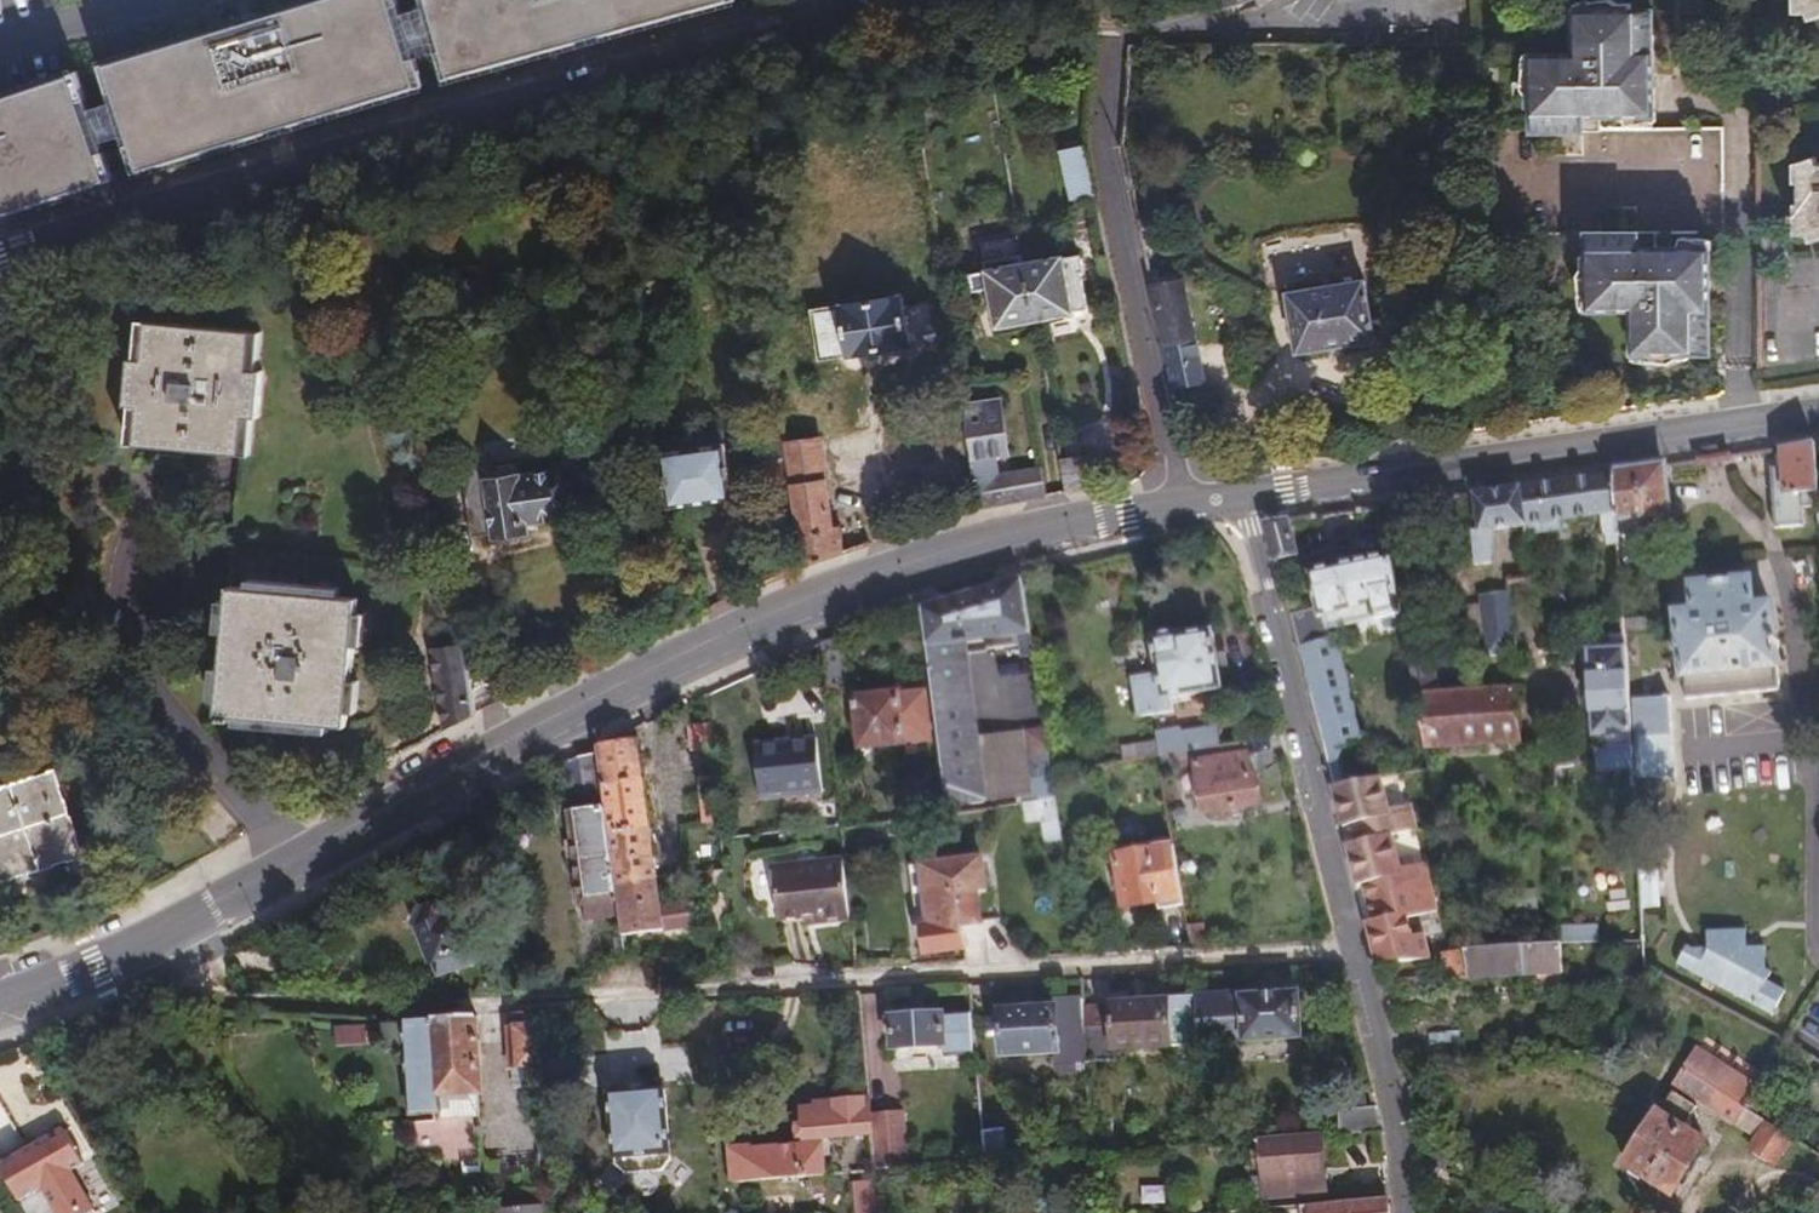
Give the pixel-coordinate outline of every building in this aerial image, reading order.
[(401,0),(323,0),(117,61),(148,167),(286,126),(426,84),(401,0)] [(455,76),(595,37),(728,0),(433,0),(455,76)] [(1790,9),(1802,8),(1806,19),(1818,13),(1818,0),(1790,0),(1790,9)] [(1576,30),(1694,29),(1694,16),(1576,16),(1576,30)] [(1695,117),(1694,29),(1576,30),(1577,59),(1505,60),(1506,134),(1480,134),(1480,236),(1587,235),(1587,309),(1631,309),(1631,354),(1705,353),(1704,251),(1635,251),(1635,235),(1718,235),(1717,133),(1646,133),(1646,118),(1695,117)] [(85,72),(0,99),(0,215),(119,177),(85,72)] [(1086,192),(1076,149),(1058,153),(1068,196),(1086,192)] [(1812,164),(1808,154),(1792,162),(1791,183),(1796,183),(1796,204),(1791,204),(1792,233),(1802,234),(1807,243),(1818,236),(1818,164),(1812,164)] [(1055,256),(1016,263),(1027,323),(1067,316),(1066,311),(1078,309),(1072,273),(1074,273),(1071,256),(1056,259),(1055,256)] [(1027,323),(1016,263),(980,269),(981,272),(964,275),(967,292),(983,289),(990,330),(1027,323)] [(1282,292),(1291,352),(1368,340),(1359,280),(1282,292)] [(1146,287),(1167,389),(1199,382),(1179,281),(1146,287)] [(897,298),(808,312),(815,358),(904,345),(897,298)] [(257,332),(151,323),(148,359),(134,358),(130,406),(143,407),(140,445),(247,454),(250,415),(263,416),(267,369),(254,368),(257,332)] [(974,415),(1003,410),(1001,400),(972,405),(974,415)] [(982,507),(1046,496),(1041,468),(1000,475),(996,456),(1010,454),(1003,410),(974,415),(972,405),(965,406),(982,507)] [(781,444),(779,434),(762,438),(763,444),(749,446),(753,477),(767,475),(768,483),(786,480),(781,444)] [(800,564),(836,551),(832,524),(826,525),(812,439),(781,444),(786,480),(800,564)] [(719,443),(656,451),(663,507),(726,498),(719,443)] [(1809,443),(1781,447),(1781,469),(1767,471),(1771,529),(1798,527),(1798,509),(1813,507),(1809,443)] [(1068,493),(1089,490),(1083,459),(1063,463),(1068,493)] [(1660,464),(1609,472),(1611,517),(1641,515),(1662,513),(1660,464)] [(496,471),(491,466),(475,469),(471,477),(480,535),(506,532),(506,535),(534,531),(533,522),(569,516),(562,471),(498,480),(496,471)] [(1609,472),(1473,493),(1476,535),(1467,535),(1470,564),(1485,562),(1489,531),(1595,516),(1597,536),(1601,536),(1601,545),(1613,545),(1613,536),(1611,517),(1609,472)] [(1641,515),(1611,517),(1613,536),(1641,533),(1641,515)] [(1279,525),(1261,529),(1266,554),(1284,550),(1279,525)] [(1393,619),(1382,559),(1303,574),(1308,607),(1310,619),(1319,617),(1354,613),(1356,622),(1361,620),(1368,624),(1393,619)] [(959,728),(948,642),(1011,633),(1014,656),(1027,654),(1014,577),(912,610),(939,805),(1020,795),(1011,732),(969,737),(968,727),(959,728)] [(1772,689),(1766,601),(1749,603),(1747,578),(1687,582),(1688,607),(1672,609),(1678,695),(1772,689)] [(359,600),(235,590),(225,719),(348,730),(359,600)] [(1504,595),(1474,597),(1479,633),(1506,630),(1504,595)] [(1647,602),(1616,605),(1618,635),(1631,636),(1631,619),(1647,616),(1647,602)] [(1476,633),(1471,606),(1453,608),(1457,635),(1476,633)] [(1323,635),(1319,617),(1310,619),(1308,607),(1282,613),(1290,644),(1323,635)] [(1215,689),(1205,632),(1176,637),(1176,633),(1145,638),(1152,680),(1125,684),(1131,717),(1167,711),(1164,697),(1215,689)] [(436,656),(447,729),(477,712),(470,667),(464,633),(457,634),(459,652),(436,656)] [(1631,636),(1618,635),(1619,650),(1632,649),(1631,636)] [(1362,741),(1336,639),(1297,648),(1333,790),(1355,785),(1345,745),(1362,741)] [(1619,650),(1581,653),(1586,738),(1592,739),(1594,766),(1626,765),(1619,650)] [(1404,666),(1420,749),(1516,744),(1508,691),(1438,693),(1432,661),(1404,666)] [(470,667),(477,712),(506,700),(500,662),(470,667)] [(1661,776),(1654,676),(1636,677),(1637,702),(1630,702),(1635,778),(1661,776)] [(920,738),(913,692),(890,695),(890,693),(846,699),(853,748),(862,746),(863,753),(879,751),(878,745),(893,743),(893,742),(920,738)] [(704,726),(704,730),(706,746),(721,745),(719,725),(704,726)] [(1159,757),(1214,748),(1211,729),(1176,734),(1175,730),(1151,734),(1153,743),(1132,746),(1134,761),(1153,758),(1159,757)] [(686,755),(706,753),(706,746),(704,730),(684,732),(686,755)] [(1023,735),(1025,754),(1043,752),(1040,732),(1023,735)] [(589,754),(630,745),(628,734),(589,753),(589,754)] [(814,791),(809,741),(748,747),(753,797),(814,791)] [(1244,777),(1238,744),(1214,748),(1159,757),(1162,778),(1190,773),(1197,814),(1254,805),(1249,776),(1244,777)] [(609,888),(650,883),(630,745),(589,754),(609,888)] [(1134,761),(1132,746),(1116,748),(1119,763),(1134,761)] [(1032,804),(1051,802),(1046,770),(1043,752),(1025,754),(1032,804)] [(581,925),(614,922),(609,888),(589,754),(589,753),(557,770),(576,909),(581,912),(581,925)] [(35,778),(19,784),(32,826),(75,812),(62,771),(35,778)] [(695,828),(712,826),(708,779),(691,781),(695,828)] [(1389,836),(1390,836),(1415,828),(1408,803),(1388,809),(1379,779),(1355,785),(1333,790),(1330,790),(1345,849),(1389,837),(1389,836)] [(1650,817),(1649,783),(1637,784),(1638,818),(1650,817)] [(32,826),(19,784),(1,790),(0,790),(0,837),(32,826)] [(940,815),(979,811),(977,801),(939,805),(940,815)] [(1041,846),(1059,844),(1051,802),(1032,804),(1018,806),(1021,825),(1038,823),(1041,846)] [(4,885),(70,863),(90,856),(75,812),(32,826),(0,837),(0,874),(4,885)] [(1431,888),(1423,861),(1398,868),(1389,837),(1345,849),(1360,909),(1431,888)] [(1154,909),(1178,904),(1167,845),(1109,856),(1119,909),(1153,903),(1154,909)] [(796,929),(844,923),(836,860),(767,868),(774,923),(795,921),(796,929)] [(920,928),(914,928),(917,954),(955,950),(953,927),(969,925),(966,894),(976,893),(973,861),(914,867),(914,869),(920,928)] [(911,929),(914,928),(920,928),(914,869),(904,870),(911,929)] [(614,922),(616,941),(658,934),(650,883),(609,888),(614,922)] [(1643,900),(1661,903),(1658,883),(1642,884),(1643,900)] [(1412,937),(1407,919),(1437,910),(1431,888),(1360,909),(1374,964),(1430,961),(1422,934),(1412,937)] [(1538,911),(1536,888),(1514,889),(1516,914),(1538,911)] [(1643,900),(1643,909),(1661,909),(1661,903),(1643,900)] [(448,907),(428,913),(432,924),(452,917),(448,907)] [(432,924),(428,913),(427,912),(410,917),(407,930),(410,931),(422,966),(425,966),(429,980),(483,961),(477,945),(460,951),(455,936),(460,933),(454,916),(452,917),(432,924)] [(1183,928),(1184,936),(1204,934),(1203,926),(1183,928)] [(1772,1018),(1787,992),(1769,981),(1773,977),(1773,973),(1768,972),(1767,949),(1749,949),(1748,932),(1709,935),(1712,951),(1708,960),(1691,950),(1681,967),(1772,1018)] [(1474,950),(1481,980),(1556,975),(1556,945),(1474,950)] [(1451,953),(1456,982),(1481,980),(1474,950),(1451,953)] [(1234,994),(1189,997),(1190,1043),(1294,1035),(1292,994),(1235,997),(1234,994)] [(1106,1010),(1079,1010),(1080,1052),(1191,1045),(1190,1043),(1189,997),(1159,999),(1156,1005),(1106,1007),(1106,1010)] [(1079,1010),(1079,1001),(1045,1002),(1046,1011),(995,1014),(998,1056),(1048,1055),(1049,1068),(1080,1066),(1080,1052),(1079,1010)] [(963,1043),(961,1015),(882,1020),(884,1049),(963,1043)] [(499,1069),(523,1069),(520,1018),(509,1019),(504,1023),(503,1027),(496,1027),(499,1069)] [(467,1021),(403,1024),(404,1027),(373,1029),(374,1055),(400,1054),(403,1119),(432,1118),(432,1114),(442,1114),(441,1099),(470,1098),(471,1098),(467,1021)] [(675,1077),(696,1075),(694,1043),(674,1044),(675,1077)] [(1682,1091),(1741,1131),(1743,1129),(1751,1114),(1741,1107),(1754,1087),(1703,1055),(1682,1091)] [(667,1091),(612,1095),(617,1167),(628,1176),(665,1174),(672,1164),(667,1091)] [(441,1099),(442,1114),(470,1113),(470,1098),(441,1099)] [(1632,1167),(1678,1199),(1709,1149),(1687,1135),(1701,1113),(1680,1099),(1665,1121),(1663,1119),(1632,1167)] [(727,1155),(730,1189),(819,1181),(817,1162),(826,1161),(825,1143),(863,1140),(861,1115),(860,1104),(810,1109),(811,1113),(798,1114),(800,1134),(792,1135),(793,1151),(746,1155),(746,1153),(727,1155)] [(1334,1138),(1375,1134),(1369,1110),(1332,1114),(1334,1138)] [(907,1163),(901,1111),(861,1115),(867,1167),(907,1163)] [(1751,1114),(1743,1129),(1761,1141),(1771,1127),(1751,1114)] [(976,1129),(979,1162),(1000,1160),(997,1127),(976,1129)] [(1792,1140),(1771,1127),(1761,1141),(1754,1153),(1776,1168),(1792,1140)] [(84,1210),(62,1172),(75,1166),(55,1131),(19,1152),(0,1163),(0,1186),(15,1212),(38,1197),(47,1212),(77,1212),(84,1210)] [(1319,1178),(1315,1137),(1255,1142),(1256,1152),(1250,1153),(1252,1168),(1258,1168),(1259,1183),(1270,1182),(1272,1198),(1302,1195),(1301,1180),(1319,1178)] [(19,1152),(16,1146),(0,1155),(0,1163),(19,1152)] [(489,1157),(491,1187),(560,1182),(555,1153),(489,1157)] [(856,1181),(857,1212),(884,1212),(882,1179),(856,1181)] [(1382,1201),(1306,1207),(1306,1212),(1383,1212),(1382,1201)]
